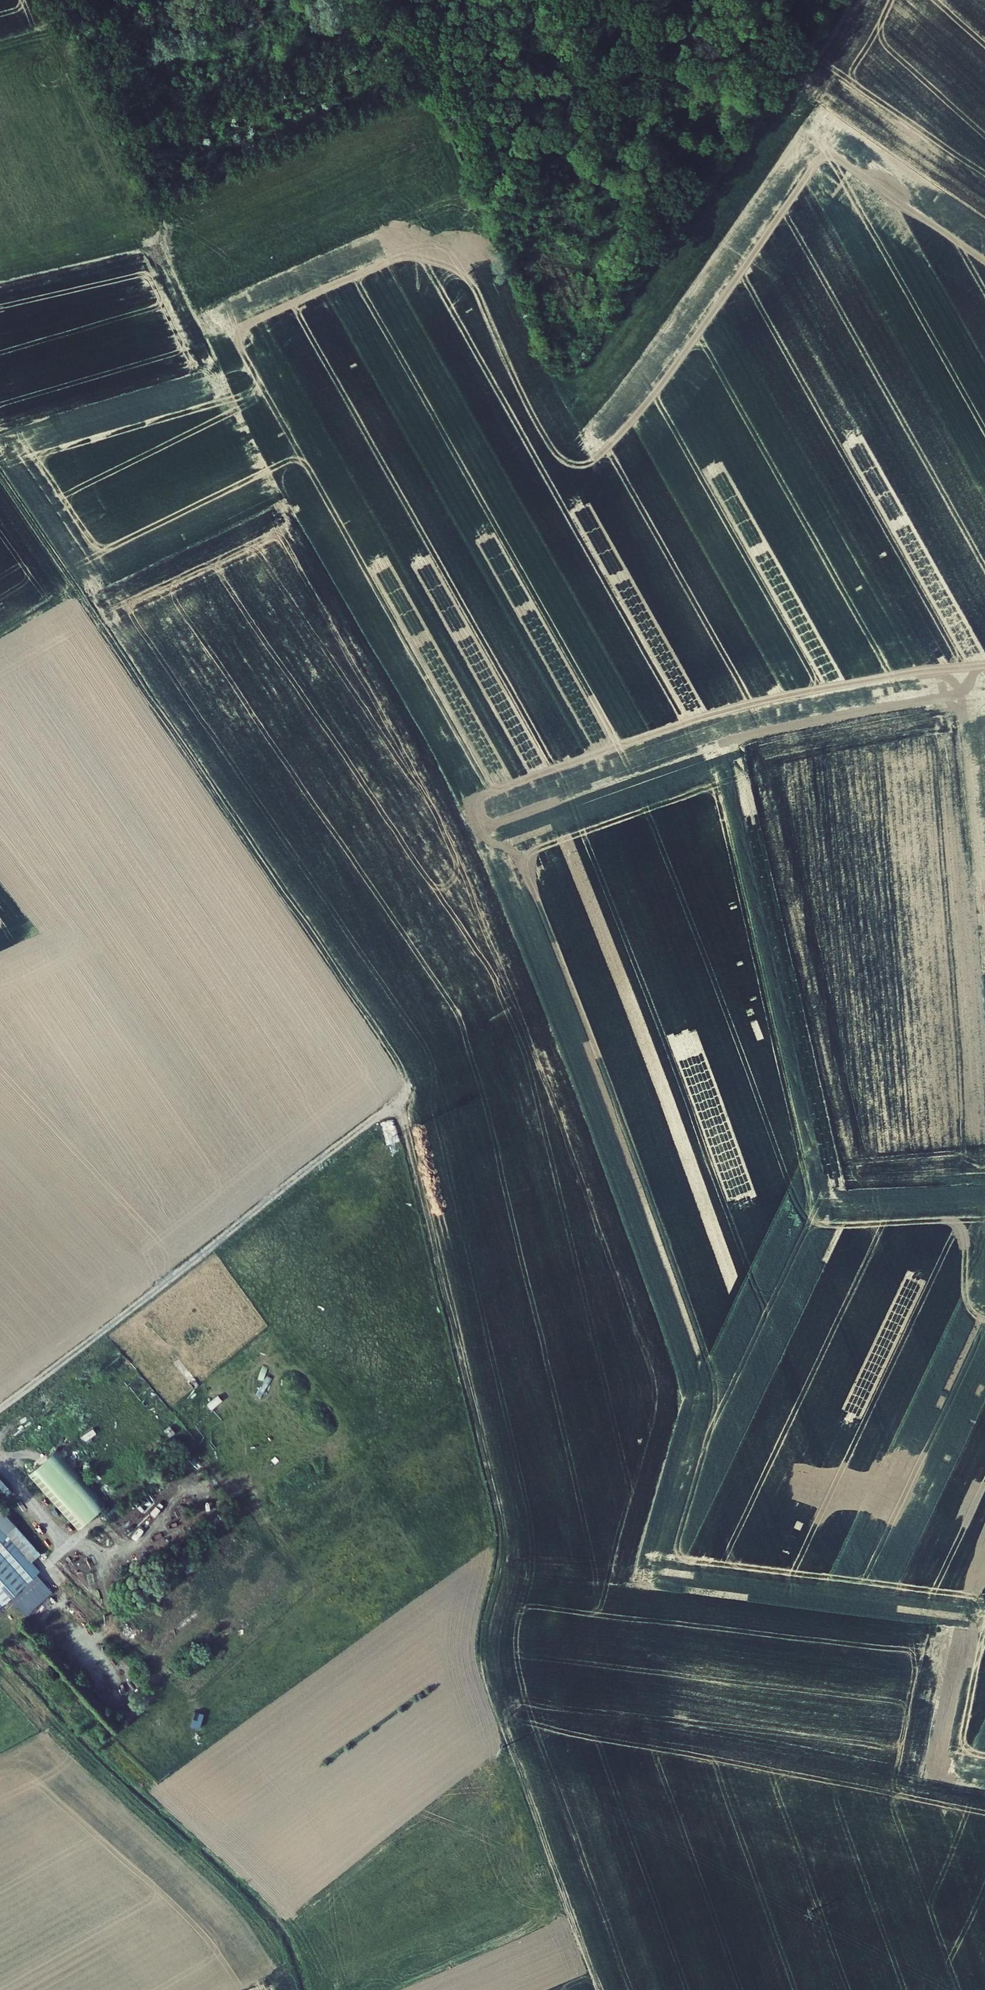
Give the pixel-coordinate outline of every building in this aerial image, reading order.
[(52,1447),(24,1472),(71,1526),(99,1502),(52,1447)] [(34,1571),(24,1559),(40,1546),(3,1503),(0,1505),(0,1600),(34,1571)] [(200,1726),(203,1712),(194,1710),(191,1724),(200,1726)]
